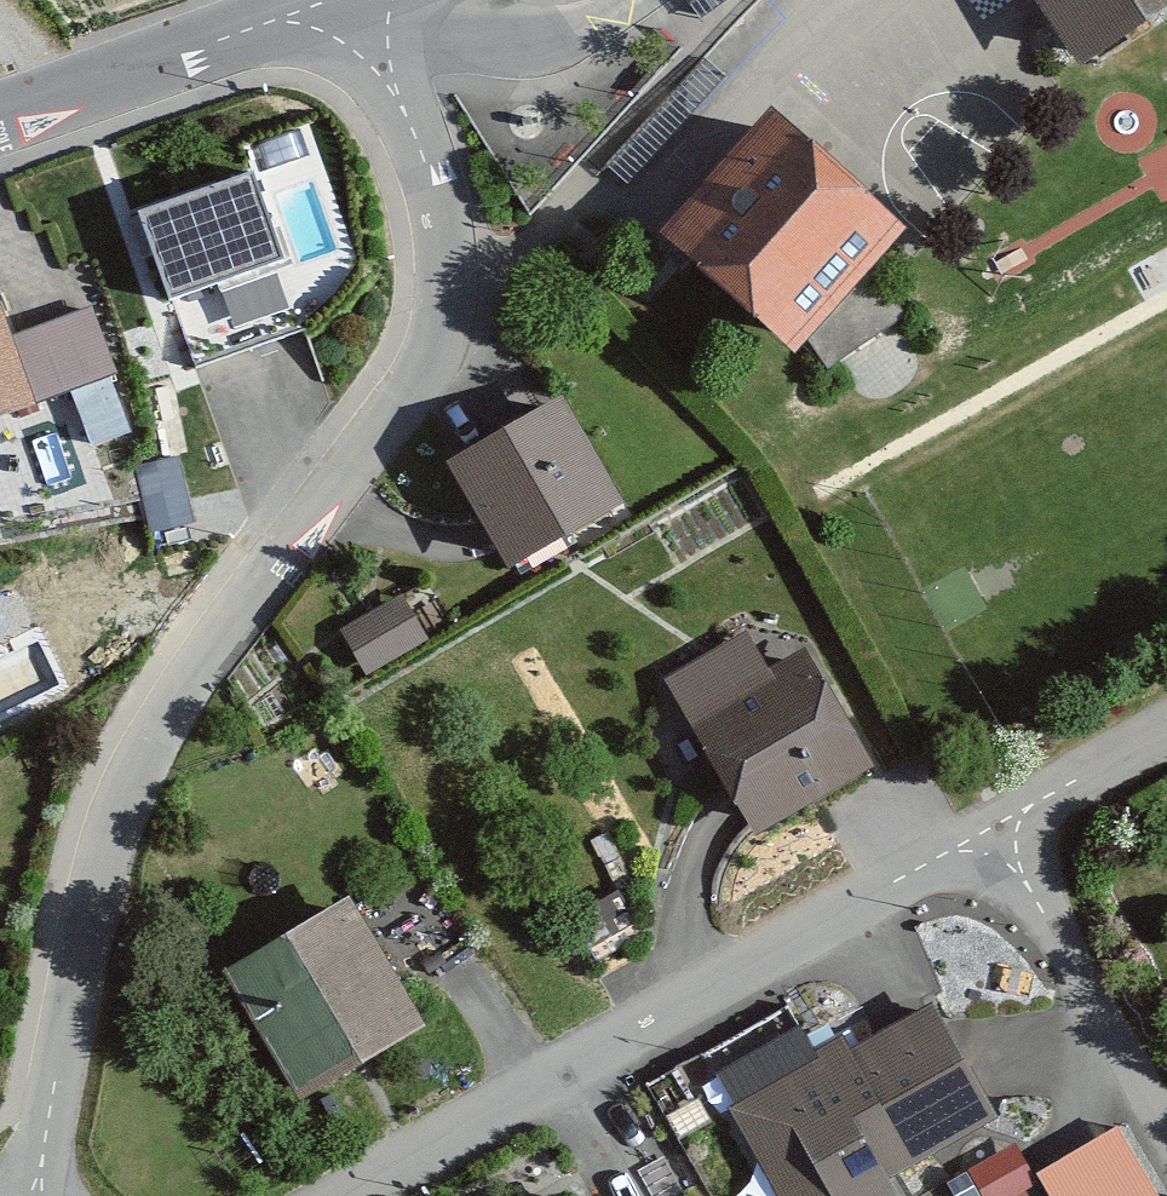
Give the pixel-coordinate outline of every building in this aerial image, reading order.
[(689,6),(701,23),(734,0),(697,0),(689,6)] [(1087,89),(1166,36),(1166,0),(1028,0),(1087,89)] [(726,82),(705,63),(606,172),(628,192),(726,82)] [(905,331),(868,271),(898,236),(770,121),(655,249),(788,367),(805,347),(826,380),(905,331)] [(272,269),(236,172),(117,216),(153,313),(272,269)] [(80,312),(1,340),(0,337),(0,417),(105,379),(80,312)] [(605,496),(551,399),(429,466),(483,563),(605,496)] [(414,641),(392,599),(331,631),(353,672),(414,641)] [(756,672),(737,638),(653,683),(737,838),(854,775),(789,654),(756,672)] [(412,1032),(335,901),(209,975),(286,1106),(412,1032)] [(790,1032),(709,1078),(727,1110),(720,1114),(767,1195),(883,1195),(877,1185),(987,1122),(921,1009),(842,1055),(834,1041),(805,1058),(790,1032)] [(1108,1129),(1025,1176),(1037,1195),(1146,1195),(1108,1129)]
